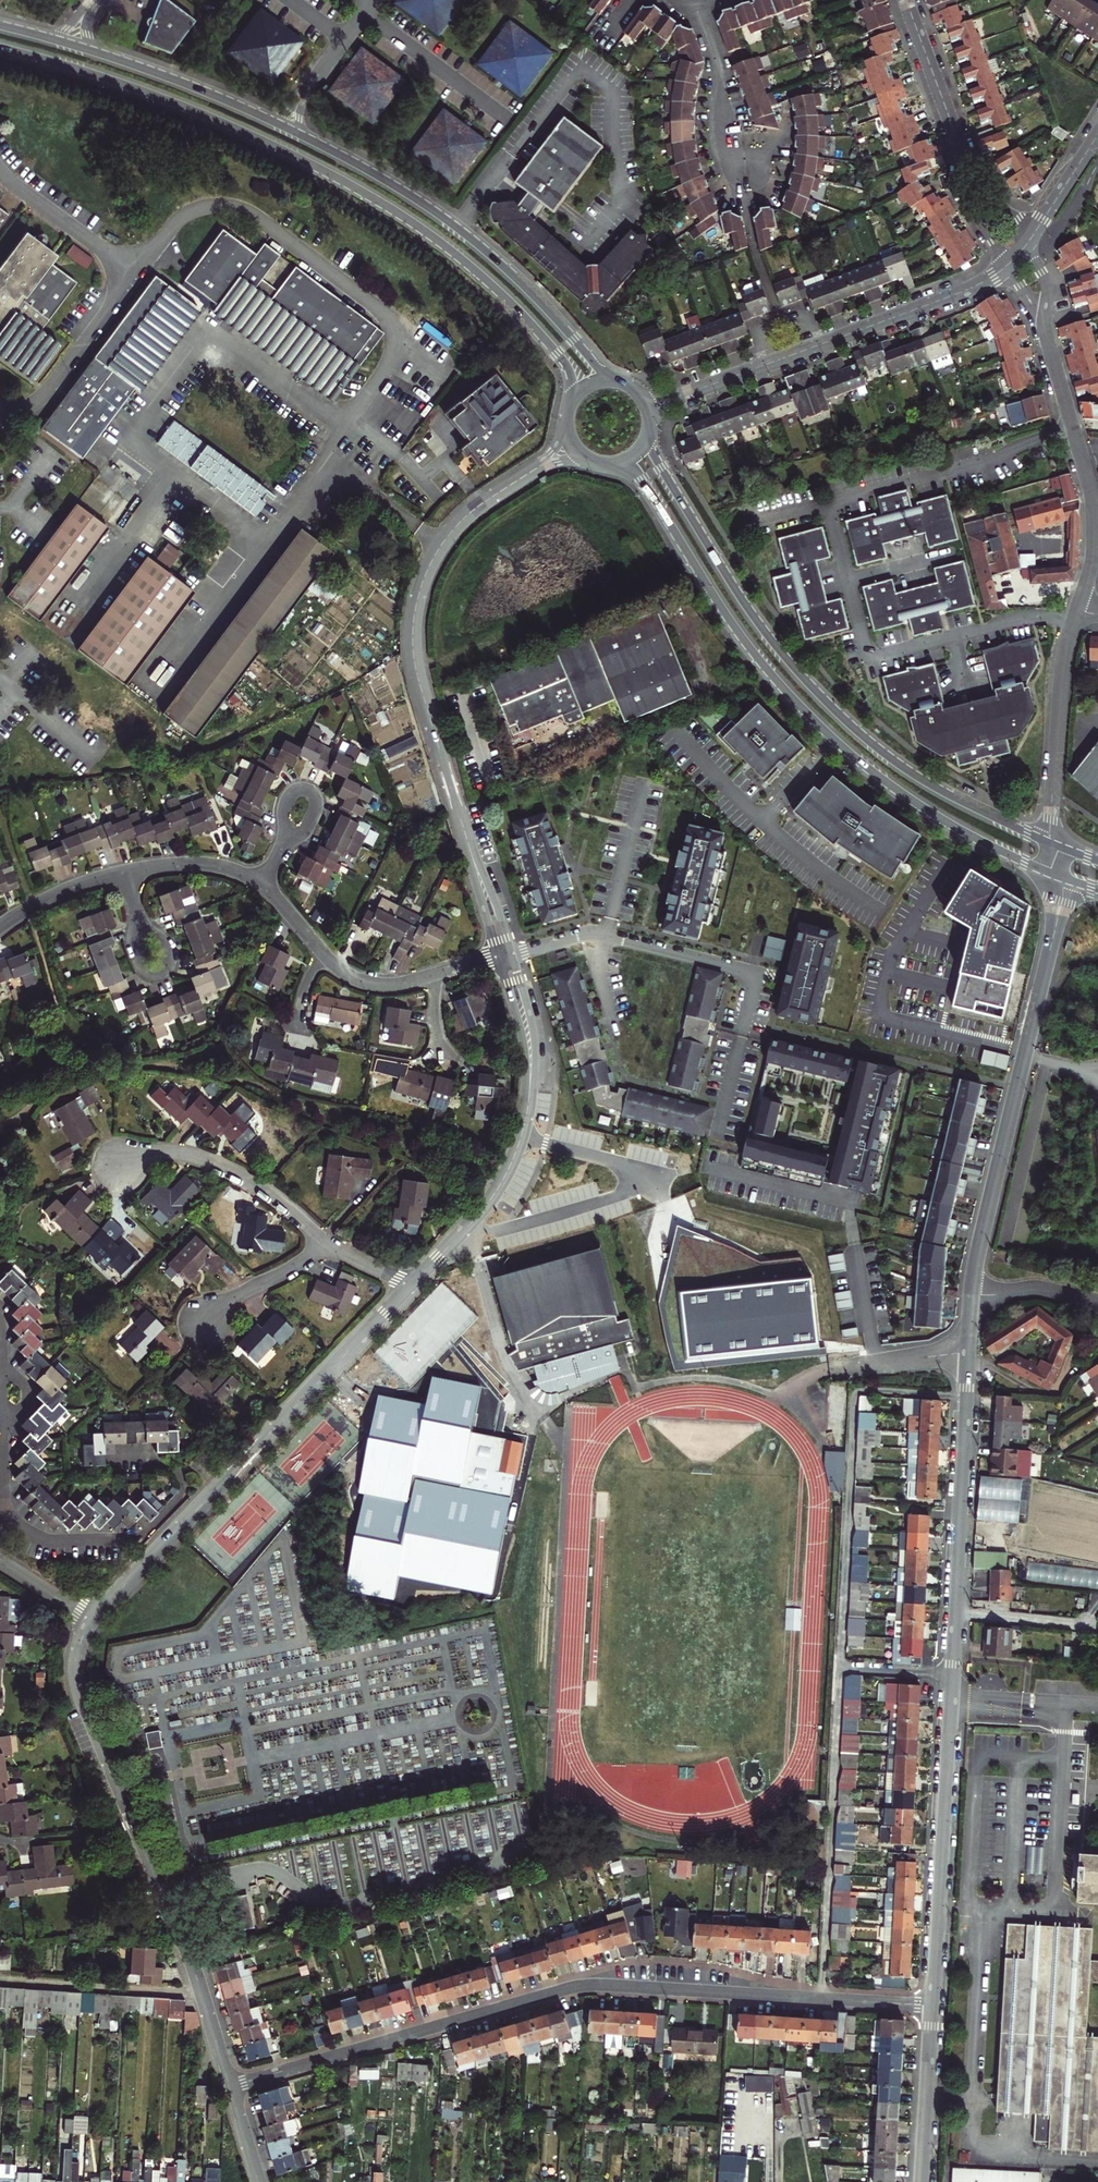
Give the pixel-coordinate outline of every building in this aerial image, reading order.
[(165,0),(160,0),(153,20),(151,20),(149,20),(148,21),(147,23),(146,24),(147,26),(148,28),(149,29),(144,43),(171,53),(194,21),(165,0)] [(399,4),(441,36),(468,0),(402,0),(399,4)] [(590,7),(601,15),(612,0),(595,0),(590,7)] [(763,0),(758,0),(751,2),(745,5),(742,6),(743,9),(728,14),(727,11),(723,13),(724,16),(720,22),(718,22),(724,39),(729,53),(741,49),(734,31),(749,26),(752,35),(772,27),(769,18),(777,16),(785,13),(788,21),(810,13),(807,5),(814,2),(813,0),(767,0),(763,2),(763,0)] [(863,3),(865,10),(862,11),(859,12),(862,18),(866,19),(870,32),(876,30),(877,34),(879,37),(897,31),(893,21),(892,17),(890,17),(885,3),(887,3),(886,0),(862,0),(863,3)] [(926,2),(927,7),(933,9),(935,16),(957,8),(954,0),(925,0),(926,2)] [(1079,29),(1094,39),(1097,42),(1097,7),(1090,1),(1088,0),(1086,0),(1084,3),(1080,0),(1054,0),(1048,10),(1079,29)] [(652,43),(662,50),(675,33),(685,62),(677,65),(676,72),(683,74),(681,82),(673,81),(671,91),(678,93),(677,102),(669,102),(668,113),(676,113),(676,123),(668,123),(669,134),(677,134),(678,143),(670,145),(671,155),(679,154),(681,164),(673,166),(676,177),(684,174),(686,184),(678,187),(683,197),(690,194),(694,203),(687,207),(692,216),(700,212),(705,220),(698,225),(703,232),(717,223),(723,218),(718,211),(715,205),(717,204),(715,201),(711,193),(710,194),(707,190),(709,189),(708,186),(704,177),(702,177),(700,170),(702,170),(701,167),(699,159),(697,159),(696,151),(697,151),(697,148),(695,140),(694,141),(692,132),(695,132),(695,130),(695,122),(692,122),(693,114),(695,114),(695,111),(696,104),(694,103),(696,95),(697,95),(698,93),(699,85),(698,85),(699,77),(701,78),(702,75),(705,62),(699,48),(693,30),(691,31),(684,29),(683,26),(681,26),(675,21),(671,19),(670,20),(658,11),(659,9),(656,7),(654,9),(647,9),(644,7),(641,11),(642,11),(637,18),(625,34),(633,40),(645,25),(658,35),(652,43)] [(986,54),(981,41),(984,41),(981,32),(978,33),(974,21),(968,23),(964,12),(960,13),(957,7),(957,8),(935,16),(931,17),(933,21),(934,25),(938,24),(940,23),(942,27),(944,31),(946,31),(948,38),(950,44),(959,41),(958,39),(962,37),(963,41),(965,47),(953,52),(956,60),(958,65),(966,62),(966,59),(970,58),(971,62),(973,68),(961,72),(964,80),(966,85),(974,82),(974,80),(977,79),(979,83),(980,88),(968,92),(970,99),(973,105),(982,102),(981,100),(985,99),(986,103),(988,108),(975,113),(978,121),(980,126),(989,122),(989,121),(992,120),(994,124),(995,129),(1014,123),(1011,114),(1009,115),(1004,103),(1007,102),(1004,94),(1001,95),(997,82),(999,81),(997,73),(994,74),(989,62),(992,61),(988,53),(986,54)] [(302,42),(259,10),(226,52),(269,84),(302,42)] [(555,55),(512,22),(479,65),(523,97),(555,55)] [(891,52),(898,50),(896,45),(894,42),(898,41),(900,40),(899,35),(897,31),(879,37),(871,40),(873,46),(869,48),(874,59),(864,62),(868,73),(864,75),(869,88),(873,87),(881,110),(877,111),(881,124),(886,123),(894,145),(890,147),(893,154),(906,149),(911,160),(914,159),(917,166),(902,171),(909,189),(896,197),(902,207),(907,205),(907,206),(931,192),(929,187),(923,190),(921,187),(917,181),(916,178),(921,176),(931,172),(930,169),(933,168),(934,170),(943,167),(947,166),(945,161),(941,151),(940,147),(937,147),(934,148),(932,144),(931,140),(917,144),(916,140),(914,136),(917,135),(920,134),(918,128),(915,120),(913,115),(910,116),(908,117),(906,112),(903,105),(901,100),(904,99),(907,97),(906,93),(903,85),(901,80),(898,81),(895,82),(893,77),(890,69),(888,64),(892,63),(894,62),(893,57),(891,52)] [(407,81),(365,49),(333,91),(375,123),(407,81)] [(774,93),(765,96),(763,89),(772,85),(767,75),(759,78),(756,71),(764,68),(760,57),(733,67),(735,74),(736,77),(739,76),(742,84),(740,85),(742,92),(743,95),(746,94),(751,109),(749,110),(751,116),(753,123),(757,121),(759,127),(780,129),(772,106),(778,104),(774,93)] [(812,63),(816,72),(823,70),(820,61),(812,63)] [(786,197),(784,202),(786,203),(783,209),(797,217),(802,206),(809,209),(812,200),(805,197),(809,187),(815,189),(818,180),(810,178),(813,166),(820,168),(821,158),(814,157),(815,146),(822,147),(822,137),(815,137),(815,125),(822,125),(821,116),(813,116),(812,104),(819,104),(817,94),(792,100),(793,107),(794,112),(796,112),(798,118),(795,118),(796,124),(796,130),(798,129),(799,136),(796,136),(796,142),(796,149),(798,149),(798,155),(796,155),(795,161),(794,167),(796,168),(796,174),(793,173),(791,179),(789,185),(792,186),(790,192),(788,191),(786,197)] [(489,142),(446,109),(413,152),(456,185),(489,142)] [(491,213),(492,218),(494,223),(496,225),(499,225),(503,229),(502,231),(581,304),(583,303),(585,305),(585,309),(591,315),(599,314),(604,308),(604,304),(605,302),(607,303),(654,251),(648,245),(648,237),(639,237),(633,232),(600,267),(586,268),(537,223),(536,220),(546,208),(554,214),(564,201),(604,148),(565,119),(551,137),(552,138),(544,149),(543,148),(515,184),(523,190),(514,202),(494,205),(493,205),(491,210),(491,213)] [(1065,134),(1056,129),(1051,137),(1060,142),(1065,134)] [(979,149),(982,156),(989,154),(992,153),(992,152),(991,149),(997,147),(998,150),(998,151),(1009,147),(1004,133),(995,136),(993,130),(975,136),(979,149)] [(1020,148),(994,163),(999,171),(1002,176),(1010,171),(1009,170),(1013,167),(1015,171),(1018,176),(1006,183),(1009,188),(1011,192),(1014,190),(1017,188),(1020,192),(1022,196),(1029,191),(1032,196),(1041,191),(1038,186),(1045,182),(1038,172),(1036,173),(1032,168),(1035,166),(1031,159),(1028,160),(1020,148)] [(925,216),(929,221),(932,227),(928,229),(941,250),(945,247),(951,258),(947,261),(955,273),(961,269),(963,273),(965,272),(972,267),(970,264),(976,259),(974,255),(971,252),(974,250),(977,248),(974,243),(967,232),(964,233),(962,235),(959,231),(954,222),(951,218),(955,216),(957,215),(955,211),(950,203),(947,198),(944,200),(942,201),(939,197),(937,194),(934,196),(931,192),(907,206),(910,211),(915,208),(921,218),(925,216)] [(754,218),(757,231),(762,252),(773,247),(770,229),(777,227),(773,209),(766,211),(766,208),(762,209),(762,212),(760,214),(757,217),(754,218)] [(9,216),(0,209),(0,227),(9,216)] [(743,222),(744,222),(743,217),(740,218),(737,216),(733,214),(732,212),(728,213),(728,216),(723,218),(727,237),(734,235),(737,252),(748,248),(743,222)] [(384,333),(263,244),(255,254),(222,230),(183,281),(217,306),(213,311),(333,402),(384,333)] [(49,264),(55,256),(29,236),(0,275),(0,324),(3,327),(0,331),(0,355),(34,380),(58,346),(39,331),(75,283),(49,264)] [(1061,254),(1076,245),(1071,241),(1067,246),(1056,254),(1058,256),(1061,254)] [(85,269),(92,260),(73,244),(65,254),(85,269)] [(1080,248),(1076,245),(1061,254),(1065,259),(1059,264),(1061,267),(1080,255),(1076,251),(1080,248)] [(883,261),(890,282),(902,278),(906,290),(915,287),(903,253),(883,261)] [(1094,274),(1097,272),(1097,270),(1096,264),(1092,266),(1085,256),(1083,257),(1080,255),(1061,267),(1064,272),(1073,265),(1078,270),(1081,275),(1082,280),(1068,285),(1076,309),(1089,305),(1090,309),(1091,313),(1097,311),(1097,285),(1094,274)] [(883,261),(863,268),(875,301),(883,298),(879,286),(890,282),(883,261)] [(844,275),(852,296),(863,292),(867,304),(875,301),(863,268),(844,275)] [(809,297),(814,311),(826,306),(830,317),(838,314),(826,282),(823,274),(803,282),(806,289),(809,297)] [(842,300),(852,296),(844,275),(826,282),(838,314),(846,311),(842,300)] [(154,276),(40,429),(81,459),(134,389),(138,392),(199,310),(154,276)] [(774,286),(782,307),(809,297),(806,289),(803,282),(795,284),(793,279),(774,286)] [(744,321),(772,311),(764,290),(761,281),(746,286),(744,290),(747,296),(744,297),(746,304),(738,306),(741,314),(744,321)] [(986,316),(989,322),(993,328),(989,331),(995,340),(1000,356),(1003,355),(1005,361),(1001,362),(1009,387),(1013,386),(1015,393),(1042,385),(1038,375),(1036,375),(1033,376),(1032,372),(1029,364),(1028,359),(1031,358),(1034,357),(1030,347),(1025,349),(1024,345),(1022,341),(1025,340),(1029,338),(1025,326),(1018,328),(1016,325),(1014,321),(1017,319),(1020,317),(1009,297),(1005,300),(1002,301),(999,297),(997,294),(976,308),(982,319),(986,316)] [(741,314),(721,321),(733,354),(741,351),(736,339),(749,334),(744,321),(741,314)] [(699,353),(710,349),(702,328),(699,318),(688,322),(691,332),(683,335),(695,367),(703,365),(699,353)] [(702,328),(710,349),(721,345),(725,357),(733,354),(721,321),(702,328)] [(1093,356),(1091,350),(1095,349),(1088,328),(1085,329),(1083,322),(1056,329),(1059,340),(1064,338),(1066,342),(1068,350),(1069,353),(1064,355),(1069,374),(1076,372),(1078,377),(1079,380),(1072,382),(1076,395),(1092,390),(1093,396),(1096,404),(1097,404),(1097,375),(1097,374),(1097,361),(1095,362),(1093,356)] [(927,326),(919,329),(931,362),(934,371),(954,363),(946,341),(943,333),(931,338),(927,326)] [(904,348),(912,369),(931,362),(919,329),(911,332),(915,344),(904,348)] [(660,331),(641,338),(649,358),(659,354),(664,366),(672,363),(664,342),(660,331)] [(695,367),(683,335),(664,342),(672,363),(683,359),(687,370),(695,367)] [(892,352),(888,340),(880,343),(888,366),(892,377),(912,369),(904,348),(892,352)] [(888,366),(880,343),(853,354),(857,365),(859,371),(867,368),(869,373),(888,366)] [(846,394),(865,387),(859,371),(857,365),(846,369),(841,358),(834,360),(846,394)] [(826,401),(846,394),(834,360),(825,363),(830,375),(818,379),(821,386),(826,401)] [(808,370),(799,373),(815,416),(830,411),(826,401),(821,386),(814,389),(808,370)] [(465,443),(458,450),(465,458),(468,455),(479,467),(533,422),(493,372),(442,414),(465,443)] [(815,416),(799,373),(792,376),(784,379),(789,390),(797,412),(801,422),(815,416)] [(777,419),(797,412),(789,390),(778,395),(773,383),(765,386),(777,419)] [(751,405),(758,426),(777,419),(765,386),(757,389),(761,401),(751,405)] [(1048,417),(1042,396),(1007,406),(1013,427),(1048,417)] [(735,397),(727,400),(739,433),(758,426),(751,405),(740,409),(735,397)] [(713,419),(720,440),(739,433),(727,400),(719,403),(724,415),(713,419)] [(1096,404),(1078,402),(1083,420),(1097,421),(1097,404),(1096,404)] [(701,447),(720,440),(713,419),(708,407),(699,410),(704,422),(694,426),(701,447)] [(266,487),(173,418),(156,441),(250,510),(266,487)] [(687,466),(706,458),(701,447),(694,426),(685,429),(690,441),(679,445),(687,466)] [(1059,468),(1056,458),(1050,460),(1053,470),(1059,468)] [(549,482),(546,477),(540,481),(543,486),(549,482)] [(1066,494),(1061,477),(1050,480),(1054,497),(1066,494)] [(122,502),(98,483),(90,495),(96,500),(95,502),(112,515),(122,502)] [(923,534),(926,546),(927,548),(962,539),(951,494),(915,504),(911,489),(882,497),(885,512),(849,520),(861,565),(897,556),(893,541),(923,534)] [(1029,507),(1035,528),(1069,519),(1068,532),(1070,536),(1071,538),(1081,540),(1081,502),(1062,507),(1060,498),(1029,507)] [(6,597),(39,622),(108,529),(75,504),(6,597)] [(1009,524),(1006,513),(984,519),(987,529),(969,534),(980,580),(990,577),(1021,569),(1018,559),(1019,558),(1018,557),(1018,558),(1015,548),(1016,548),(1015,547),(1012,536),(1012,535),(1009,525),(1010,525),(1009,524)] [(822,566),(830,564),(836,562),(827,527),(782,538),(791,574),(777,577),(785,608),(799,604),(809,640),(853,629),(844,593),(829,596),(822,566)] [(300,529),(162,714),(195,739),(333,553),(300,529)] [(171,568),(180,555),(167,545),(158,558),(171,568)] [(1078,564),(1080,548),(1072,550),(1071,551),(1068,554),(1068,566),(1032,569),(1023,569),(1024,579),(1031,579),(1032,584),(1073,580),(1078,564)] [(76,650),(124,686),(194,593),(145,557),(76,650)] [(906,592),(903,579),(902,578),(866,587),(878,631),(914,622),(917,636),(947,628),(943,614),(979,605),(968,560),(932,569),(936,584),(906,592)] [(990,577),(980,580),(987,611),(1010,609),(1009,600),(1002,601),(1000,580),(993,581),(990,577)] [(626,723),(694,694),(659,610),(490,680),(513,734),(562,715),(565,722),(573,725),(586,719),(583,712),(616,698),(626,723)] [(947,711),(935,663),(884,676),(890,699),(912,713),(916,712),(919,723),(915,724),(919,743),(922,742),(922,745),(938,753),(944,752),(944,754),(955,751),(959,766),(1010,753),(1007,739),(1017,736),(1016,733),(1022,732),(1032,717),(1031,714),(1035,713),(1030,695),(1027,696),(1024,685),(1027,684),(1041,660),(1035,638),(984,651),(995,699),(947,711)] [(1097,665),(1097,638),(1096,638),(1096,639),(1088,639),(1088,646),(1085,646),(1085,657),(1087,657),(1087,661),(1096,661),(1096,665),(1097,665)] [(735,755),(737,753),(763,780),(781,762),(786,767),(805,748),(793,736),(791,737),(759,704),(737,726),(732,721),(716,736),(735,755)] [(356,855),(366,834),(363,833),(367,827),(354,821),(360,808),(353,803),(357,796),(368,802),(374,791),(346,777),(360,749),(349,743),(344,754),(337,751),(335,755),(322,748),(324,744),(317,741),(322,730),(312,725),(301,747),(285,739),(275,757),(268,753),(264,760),(258,757),(255,764),(250,762),(246,768),(243,767),(237,777),(232,785),(234,786),(244,792),(233,813),(234,813),(232,818),(235,826),(240,828),(236,836),(245,840),(241,848),(250,852),(262,827),(261,827),(263,823),(264,820),(259,818),(262,813),(263,810),(259,807),(275,776),(277,777),(279,774),(285,762),(288,764),(293,766),(298,755),(314,763),(313,765),(315,766),(323,770),(327,772),(328,770),(344,778),(336,794),(339,796),(344,799),(338,809),(337,812),(340,814),(323,846),(318,844),(317,847),(311,858),(305,855),(301,863),(296,873),(326,887),(331,877),(329,876),(339,856),(342,857),(345,850),(356,855)] [(414,737),(401,743),(405,751),(418,746),(414,737)] [(401,743),(383,751),(386,760),(405,751),(401,743)] [(1073,788),(1097,805),(1097,751),(1073,788)] [(232,785),(237,777),(230,773),(223,786),(231,791),(234,786),(232,785)] [(893,880),(919,838),(908,832),(867,804),(836,776),(804,813),(837,844),(881,873),(893,880)] [(171,833),(188,826),(192,836),(209,829),(209,831),(213,830),(217,829),(205,797),(181,806),(177,796),(166,800),(170,811),(163,814),(164,819),(151,824),(149,819),(142,822),(137,811),(127,815),(124,805),(112,809),(117,821),(110,824),(109,821),(87,828),(83,817),(62,825),(66,836),(60,839),(59,838),(44,844),(38,847),(34,836),(22,840),(34,871),(51,864),(53,869),(58,867),(64,864),(69,862),(67,858),(101,845),(102,848),(106,847),(110,845),(111,849),(116,847),(119,846),(117,842),(135,836),(138,845),(155,839),(156,843),(161,842),(168,839),(173,837),(171,833)] [(545,817),(511,827),(516,843),(511,844),(511,843),(510,844),(531,915),(533,914),(532,913),(537,912),(542,928),(576,917),(569,892),(570,892),(571,893),(572,892),(567,877),(558,847),(556,840),(555,840),(555,841),(553,842),(545,817)] [(725,839),(690,829),(684,855),(682,854),(682,853),(681,853),(678,862),(668,903),(667,906),(668,906),(668,905),(670,906),(664,931),(699,940),(703,924),(707,926),(707,927),(708,927),(727,855),(726,855),(725,856),(721,854),(725,839)] [(1,890),(2,893),(6,891),(19,887),(13,872),(4,875),(1,868),(0,868),(0,891),(1,890)] [(972,930),(953,1007),(1003,1019),(1011,987),(1010,987),(1025,926),(1026,926),(1030,908),(983,878),(982,879),(973,873),(961,892),(960,891),(946,914),(972,930)] [(189,883),(158,895),(165,913),(171,910),(174,919),(199,910),(189,883)] [(367,909),(358,927),(365,930),(367,927),(384,934),(398,906),(398,905),(388,900),(382,911),(375,907),(373,912),(367,909)] [(392,956),(401,960),(406,951),(410,942),(416,929),(416,928),(422,917),(398,905),(398,906),(384,934),(399,942),(392,956)] [(84,937),(88,945),(112,936),(109,927),(116,925),(109,907),(78,919),(82,930),(84,929),(86,936),(84,937)] [(199,910),(174,919),(177,925),(182,924),(189,942),(220,930),(215,919),(204,923),(199,910)] [(417,928),(416,928),(416,929),(410,942),(410,941),(418,945),(419,941),(436,949),(451,920),(440,915),(435,925),(428,922),(426,927),(419,924),(417,928)] [(785,999),(781,1015),(798,1019),(799,1016),(814,1020),(818,1005),(821,1006),(828,976),(825,975),(835,935),(803,927),(795,959),(797,960),(796,967),(793,966),(791,973),(786,972),(780,997),(785,999)] [(220,930),(189,942),(195,958),(192,959),(195,967),(213,960),(211,952),(214,951),(212,943),(223,939),(220,930)] [(112,936),(88,945),(97,970),(116,962),(110,944),(114,942),(112,936)] [(722,940),(721,946),(731,948),(732,942),(722,940)] [(1070,953),(1073,942),(1068,941),(1065,951),(1070,953)] [(264,962),(256,980),(278,990),(288,970),(283,967),(289,954),(267,943),(259,960),(264,962)] [(768,950),(766,957),(777,959),(778,952),(768,950)] [(6,980),(5,976),(11,973),(13,978),(20,975),(25,986),(36,982),(24,951),(6,958),(5,955),(1,957),(0,957),(0,982),(6,980)] [(213,960),(195,967),(198,975),(190,978),(194,990),(195,990),(197,996),(225,986),(215,960),(213,960)] [(116,962),(97,970),(103,986),(107,985),(110,993),(129,986),(126,977),(122,978),(116,962)] [(667,1087),(695,1094),(698,1083),(694,1082),(695,1079),(697,1070),(701,1071),(703,1060),(700,1059),(701,1056),(703,1047),(706,1048),(709,1037),(706,1036),(707,1032),(709,1023),(712,1024),(715,1013),(712,1012),(712,1009),(715,1000),(718,1001),(721,989),(718,988),(718,985),(721,975),(697,969),(667,1087)] [(575,971),(551,977),(588,1091),(594,1090),(598,1104),(608,1106),(608,1107),(625,1111),(624,1117),(703,1137),(710,1110),(692,1106),(692,1108),(689,1108),(687,1107),(688,1105),(676,1102),(675,1104),(673,1104),(671,1103),(672,1101),(661,1098),(660,1100),(658,1100),(656,1099),(657,1097),(645,1094),(644,1096),(642,1096),(640,1095),(641,1093),(630,1090),(629,1092),(620,1090),(619,1096),(612,1094),(611,1094),(609,1087),(616,1085),(613,1075),(609,1076),(607,1070),(605,1064),(609,1063),(605,1052),(602,1053),(600,1048),(598,1040),(601,1039),(596,1025),(593,1026),(593,1024),(590,1018),(594,1016),(590,1006),(587,1007),(585,1001),(583,995),(586,994),(583,982),(579,983),(578,980),(575,971)] [(129,986),(110,993),(113,1000),(121,997),(128,1015),(137,1012),(143,1027),(150,1022),(145,1009),(146,1008),(139,990),(132,993),(129,986)] [(176,992),(168,995),(175,1013),(183,1010),(184,1014),(192,1011),(196,1023),(206,1020),(197,996),(195,990),(194,990),(177,996),(176,992)] [(463,1027),(463,1029),(475,1024),(473,1020),(492,1012),(487,1000),(485,1001),(481,990),(466,996),(465,995),(452,1001),(456,1011),(450,1013),(457,1030),(463,1027)] [(317,993),(314,1012),(312,1021),(328,1024),(328,1020),(357,1025),(359,1013),(358,1013),(360,1001),(317,993)] [(146,1008),(145,1009),(150,1022),(156,1038),(168,1034),(163,1022),(170,1020),(169,1015),(175,1013),(168,995),(162,997),(163,1002),(146,1008)] [(387,1005),(383,1026),(389,1027),(387,1042),(405,1044),(405,1043),(416,1045),(419,1024),(408,1021),(410,1009),(387,1005)] [(285,1081),(286,1079),(293,1053),(293,1050),(281,1046),(284,1035),(262,1030),(254,1058),(269,1062),(267,1068),(266,1067),(264,1075),(285,1081)] [(831,1077),(845,1081),(851,1058),(769,1038),(761,1072),(765,1073),(779,1076),(781,1069),(782,1065),(794,1068),(793,1072),(798,1074),(799,1069),(826,1076),(825,1080),(830,1082),(831,1077)] [(980,1064),(1006,1070),(1010,1055),(983,1049),(980,1064)] [(309,1058),(293,1053),(286,1079),(310,1085),(310,1087),(330,1093),(338,1059),(310,1051),(309,1058)] [(829,1182),(876,1194),(906,1072),(860,1060),(854,1083),(875,1089),(871,1104),(850,1099),(845,1118),(840,1117),(839,1123),(843,1125),(838,1144),(860,1149),(856,1165),(834,1159),(829,1182)] [(439,1128),(453,1079),(435,1074),(434,1076),(406,1068),(403,1078),(400,1077),(396,1091),(428,1100),(427,1105),(433,1107),(429,1123),(439,1128)] [(799,1069),(798,1074),(825,1080),(826,1076),(799,1069)] [(464,1082),(463,1093),(467,1094),(466,1102),(474,1103),(473,1109),(489,1111),(490,1105),(498,1106),(498,1097),(502,1098),(504,1086),(491,1085),(493,1073),(477,1071),(476,1083),(464,1082)] [(761,1072),(755,1096),(759,1097),(765,1073),(761,1072)] [(918,1249),(914,1325),(941,1327),(942,1318),(943,1302),(944,1288),(945,1272),(945,1256),(946,1246),(943,1246),(945,1236),(945,1234),(952,1236),(956,1220),(949,1218),(951,1212),(954,1200),(955,1194),(962,1195),(966,1179),(959,1178),(960,1172),(963,1159),(965,1153),(971,1155),(975,1139),(969,1137),(970,1131),(973,1118),(975,1113),(981,1114),(985,1099),(978,1097),(980,1091),(981,1084),(959,1079),(918,1249)] [(86,1105),(100,1097),(93,1083),(78,1092),(79,1095),(52,1110),(71,1145),(53,1155),(61,1170),(78,1161),(72,1150),(80,1146),(77,1142),(95,1132),(83,1109),(87,1107),(86,1105)] [(875,1089),(854,1083),(850,1099),(871,1104),(875,1089)] [(199,1124),(214,1107),(199,1093),(191,1101),(174,1085),(166,1093),(170,1097),(162,1105),(176,1119),(183,1113),(187,1116),(197,1126),(199,1124)] [(758,1133),(770,1136),(779,1102),(759,1097),(755,1096),(746,1131),(757,1134),(758,1133)] [(229,1114),(218,1103),(214,1107),(199,1124),(213,1137),(216,1134),(220,1137),(222,1134),(238,1148),(247,1138),(241,1132),(250,1122),(235,1108),(229,1114)] [(183,1113),(176,1119),(181,1124),(187,1116),(183,1113)] [(745,1137),(768,1143),(770,1136),(758,1133),(757,1134),(746,1131),(745,1137)] [(768,1143),(745,1137),(737,1166),(818,1186),(826,1157),(812,1154),(813,1150),(807,1149),(807,1152),(768,1143)] [(860,1149),(838,1144),(835,1156),(813,1150),(812,1154),(826,1157),(834,1159),(856,1165),(860,1149)] [(322,1195),(348,1199),(352,1175),(368,1177),(371,1158),(328,1152),(322,1195)] [(158,1180),(140,1199),(148,1206),(151,1202),(170,1219),(175,1214),(177,1215),(186,1205),(185,1204),(199,1189),(184,1174),(169,1190),(158,1180)] [(402,1222),(418,1225),(421,1206),(425,1206),(428,1182),(402,1178),(397,1207),(393,1206),(391,1217),(402,1219),(402,1222)] [(43,1210),(82,1247),(100,1228),(82,1210),(91,1201),(78,1188),(62,1204),(55,1197),(43,1210)] [(243,1223),(240,1245),(248,1246),(247,1250),(252,1251),(252,1250),(261,1252),(262,1249),(281,1252),(284,1231),(265,1227),(267,1215),(254,1213),(255,1206),(237,1204),(236,1211),(240,1211),(238,1222),(243,1223)] [(82,1247),(97,1261),(101,1256),(120,1274),(131,1262),(133,1263),(139,1257),(122,1240),(118,1245),(100,1228),(82,1247)] [(196,1237),(169,1266),(187,1284),(199,1272),(196,1269),(200,1265),(212,1276),(224,1263),(196,1237)] [(601,1248),(495,1277),(513,1343),(515,1342),(517,1348),(508,1353),(519,1369),(535,1365),(538,1377),(533,1379),(534,1384),(536,1386),(537,1388),(540,1390),(543,1392),(546,1392),(548,1392),(551,1392),(554,1391),(617,1370),(610,1344),(631,1339),(626,1321),(615,1324),(614,1316),(618,1315),(601,1248)] [(1011,1254),(1008,1266),(1015,1267),(1017,1256),(1011,1254)] [(10,1268),(0,1278),(0,1288),(10,1298),(25,1283),(10,1268)] [(340,1270),(337,1278),(350,1283),(353,1275),(340,1270)] [(813,1276),(678,1292),(686,1363),(821,1348),(813,1276)] [(324,1307),(345,1315),(357,1286),(350,1283),(337,1278),(334,1285),(317,1278),(308,1297),(325,1305),(324,1307)] [(18,1306),(26,1298),(33,1305),(40,1297),(25,1283),(10,1298),(18,1306)] [(26,1298),(18,1306),(11,1313),(18,1320),(25,1313),(33,1320),(41,1312),(33,1305),(26,1298)] [(137,1325),(120,1343),(137,1361),(149,1348),(146,1344),(164,1326),(146,1308),(133,1321),(137,1325)] [(1037,1309),(986,1342),(994,1354),(1039,1325),(1059,1341),(1049,1365),(1043,1362),(1039,1368),(1015,1356),(1011,1356),(1000,1364),(1049,1389),(1061,1367),(1074,1337),(1037,1309)] [(275,1311),(261,1326),(255,1332),(251,1328),(237,1343),(257,1362),(277,1341),(280,1344),(294,1329),(275,1311)] [(11,1328),(18,1335),(26,1327),(34,1335),(40,1328),(33,1320),(25,1313),(18,1320),(11,1328)] [(257,1322),(251,1328),(255,1332),(261,1326),(257,1322)] [(842,1337),(858,1334),(856,1326),(840,1329),(842,1337)] [(26,1357),(34,1349),(41,1342),(34,1335),(26,1327),(18,1335),(11,1343),(26,1357)] [(19,1365),(35,1380),(50,1364),(34,1349),(26,1357),(19,1365)] [(50,1395),(58,1387),(65,1379),(50,1364),(35,1380),(42,1387),(50,1395)] [(1097,1395),(1097,1366),(1081,1377),(1086,1384),(1090,1382),(1097,1395)] [(185,1367),(172,1381),(186,1394),(188,1392),(206,1409),(215,1399),(221,1404),(240,1383),(224,1368),(211,1382),(200,1371),(195,1376),(185,1367)] [(398,1576),(492,1595),(512,1497),(523,1441),(472,1430),(480,1385),(433,1376),(427,1405),(379,1395),(359,1491),(366,1493),(346,1590),(393,1600),(398,1576)] [(533,1379),(524,1382),(526,1388),(527,1391),(530,1394),(532,1397),(536,1399),(541,1401),(547,1402),(551,1402),(555,1401),(557,1400),(554,1391),(551,1392),(548,1392),(546,1392),(543,1392),(540,1390),(537,1388),(536,1386),(534,1384),(533,1379)] [(846,1384),(829,1383),(825,1449),(836,1450),(835,1472),(843,1473),(845,1450),(843,1450),(846,1384)] [(58,1402),(66,1394),(58,1387),(50,1395),(42,1387),(34,1395),(43,1402),(50,1410),(58,1402)] [(859,1395),(858,1411),(871,1412),(872,1396),(859,1395)] [(999,1397),(997,1422),(1023,1424),(1024,1407),(1013,1407),(1014,1398),(999,1397)] [(916,1409),(916,1415),(940,1417),(941,1400),(911,1398),(910,1409),(916,1409)] [(66,1409),(58,1402),(50,1410),(43,1402),(36,1409),(51,1424),(66,1409)] [(29,1432),(37,1439),(43,1432),(51,1424),(36,1409),(21,1424),(29,1432)] [(155,1441),(166,1441),(166,1429),(165,1418),(169,1414),(166,1411),(157,1411),(156,1412),(144,1412),(144,1419),(145,1441),(155,1441)] [(857,1428),(874,1429),(875,1412),(871,1412),(858,1411),(857,1428)] [(909,1431),(939,1433),(940,1417),(916,1415),(910,1415),(909,1431)] [(124,1442),(145,1441),(144,1419),(123,1420),(124,1442)] [(114,1442),(124,1442),(123,1420),(102,1421),(102,1432),(103,1443),(114,1442)] [(994,1450),(1010,1451),(1010,1440),(1022,1440),(1023,1424),(997,1422),(994,1450)] [(880,1430),(874,1429),(857,1428),(856,1444),(871,1445),(879,1445),(880,1430)] [(156,1451),(178,1451),(177,1429),(166,1429),(166,1441),(155,1441),(156,1451)] [(909,1431),(908,1447),(939,1449),(939,1433),(909,1431)] [(21,1439),(29,1447),(36,1454),(51,1439),(43,1432),(37,1439),(29,1432),(21,1439)] [(92,1432),(92,1443),(93,1454),(104,1453),(115,1453),(114,1442),(103,1443),(102,1432),(92,1432)] [(105,1464),(104,1453),(93,1454),(92,1443),(82,1444),(83,1465),(105,1464)] [(870,1461),(871,1445),(856,1444),(855,1461),(870,1461)] [(14,1463),(21,1470),(29,1461),(37,1469),(44,1462),(36,1454),(29,1447),(14,1463)] [(939,1449),(908,1447),(907,1464),(909,1464),(938,1466),(939,1449)] [(833,1492),(843,1491),(843,1473),(835,1472),(836,1450),(825,1449),(824,1458),(827,1466),(830,1475),(831,1483),(833,1492)] [(201,1450),(193,1458),(201,1465),(208,1457),(201,1450)] [(992,1476),(1018,1477),(1019,1451),(1010,1451),(994,1450),(992,1476)] [(30,1492),(37,1485),(45,1477),(37,1469),(29,1461),(21,1470),(14,1477),(30,1492)] [(872,1479),(872,1462),(870,1461),(855,1461),(854,1478),(872,1479)] [(937,1483),(938,1466),(909,1464),(908,1481),(937,1483)] [(992,1476),(979,1475),(977,1518),(1018,1520),(1020,1478),(1018,1477),(992,1476)] [(937,1483),(908,1481),(908,1497),(936,1498),(937,1483)] [(37,1515),(52,1499),(37,1485),(30,1492),(22,1500),(37,1515)] [(854,1485),(853,1502),(865,1503),(870,1503),(871,1486),(854,1485)] [(151,1494),(151,1491),(142,1492),(143,1497),(135,1505),(142,1512),(135,1520),(142,1527),(163,1506),(151,1494)] [(120,1520),(128,1512),(119,1504),(112,1497),(104,1505),(113,1513),(105,1521),(113,1528),(120,1520)] [(135,1520),(142,1512),(135,1505),(127,1497),(119,1504),(128,1512),(120,1520),(128,1528),(135,1520)] [(68,1529),(76,1522),(83,1514),(75,1506),(67,1498),(59,1506),(68,1514),(61,1521),(68,1529)] [(75,1506),(83,1514),(76,1522),(82,1528),(90,1520),(97,1513),(89,1505),(82,1498),(75,1506)] [(98,1528),(105,1521),(113,1513),(104,1505),(97,1498),(89,1505),(97,1513),(90,1520),(98,1528)] [(53,1530),(61,1521),(68,1514),(59,1506),(52,1499),(37,1515),(53,1530)] [(864,1516),(865,1503),(853,1502),(853,1515),(864,1516)] [(908,1514),(907,1532),(929,1534),(930,1515),(908,1514)] [(869,1530),(869,1519),(853,1518),(855,1529),(869,1530)] [(869,1530),(855,1529),(852,1537),(852,1546),(858,1546),(858,1539),(868,1539),(869,1530)] [(900,1532),(899,1549),(928,1551),(929,1534),(907,1532),(900,1532)] [(852,1546),(851,1560),(854,1565),(867,1565),(867,1554),(858,1554),(858,1546),(852,1546)] [(898,1567),(927,1569),(928,1551),(899,1549),(898,1567)] [(1009,1551),(976,1550),(975,1567),(992,1567),(1009,1568),(1009,1551)] [(850,1571),(850,1582),(870,1583),(870,1581),(866,1581),(867,1565),(854,1565),(850,1571)] [(1097,1589),(1097,1570),(1028,1566),(1027,1584),(1097,1589)] [(898,1567),(897,1585),(926,1586),(927,1569),(898,1567)] [(1009,1568),(992,1567),(991,1600),(1014,1600),(1014,1585),(1012,1585),(1012,1568),(1009,1568)] [(852,1600),(865,1601),(866,1591),(869,1591),(870,1583),(850,1582),(849,1595),(852,1600)] [(897,1585),(896,1603),(925,1604),(926,1586),(897,1585)] [(467,1592),(460,1601),(476,1611),(485,1598),(480,1595),(478,1599),(467,1592)] [(14,1632),(15,1624),(9,1624),(9,1620),(20,1621),(21,1599),(10,1599),(10,1595),(0,1595),(0,1632),(14,1632)] [(865,1601),(852,1600),(849,1607),(848,1617),(857,1618),(860,1618),(861,1611),(865,1611),(865,1601)] [(801,1618),(801,1602),(788,1601),(788,1611),(796,1611),(796,1618),(801,1618)] [(398,1605),(394,1618),(410,1622),(413,1612),(419,1607),(416,1603),(409,1608),(398,1605)] [(895,1620),(924,1622),(925,1604),(896,1603),(896,1613),(888,1612),(888,1615),(886,1615),(886,1620),(895,1620)] [(848,1617),(848,1630),(851,1636),(863,1637),(864,1625),(857,1625),(857,1618),(848,1617)] [(895,1620),(894,1638),(923,1640),(924,1622),(895,1620)] [(988,1656),(1010,1658),(1012,1629),(988,1627),(987,1635),(990,1635),(988,1656)] [(1,1666),(4,1666),(4,1652),(13,1652),(14,1632),(0,1632),(0,1666),(1,1666)] [(863,1637),(851,1636),(847,1640),(847,1645),(863,1646),(863,1637)] [(922,1664),(923,1640),(894,1638),(893,1662),(922,1664)] [(1080,1648),(1066,1647),(1065,1661),(1079,1662),(1080,1648)] [(920,1685),(894,1683),(894,1691),(885,1690),(885,1701),(886,1701),(919,1702),(920,1685)] [(860,1686),(844,1686),(843,1699),(859,1700),(860,1700),(860,1686)] [(859,1700),(843,1699),(842,1716),(858,1717),(859,1700)] [(919,1702),(886,1701),(886,1709),(890,1710),(889,1719),(918,1721),(919,1702)] [(858,1717),(842,1716),(841,1734),(857,1735),(858,1717)] [(917,1738),(918,1721),(889,1719),(888,1737),(917,1738)] [(160,1730),(147,1732),(149,1741),(162,1738),(160,1730)] [(857,1735),(841,1734),(840,1752),(856,1753),(857,1735)] [(5,1769),(3,1755),(11,1754),(9,1735),(0,1736),(0,1769),(5,1769)] [(917,1738),(888,1737),(887,1754),(916,1756),(917,1738)] [(164,1746),(162,1738),(149,1741),(151,1749),(164,1746)] [(840,1752),(840,1760),(843,1769),(855,1770),(856,1753),(840,1752)] [(915,1773),(916,1756),(887,1754),(886,1772),(915,1773)] [(17,1802),(15,1783),(7,1784),(5,1769),(0,1769),(0,1804),(17,1802)] [(855,1770),(843,1769),(839,1782),(838,1787),(854,1788),(855,1770)] [(915,1773),(886,1772),(885,1790),(893,1790),(914,1791),(915,1773)] [(838,1787),(838,1795),(841,1805),(853,1806),(854,1788),(838,1787)] [(884,1808),(892,1808),(893,1790),(885,1790),(884,1808)] [(913,1809),(914,1791),(893,1790),(892,1808),(913,1809)] [(0,1804),(0,1821),(9,1821),(11,1835),(38,1833),(36,1814),(28,1815),(26,1801),(17,1802),(0,1804)] [(807,1801),(806,1829),(824,1830),(825,1802),(807,1801)] [(853,1806),(841,1805),(837,1817),(836,1823),(852,1823),(853,1806)] [(883,1825),(912,1827),(913,1809),(892,1808),(884,1808),(883,1825)] [(852,1823),(836,1823),(835,1849),(854,1851),(856,1824),(852,1823)] [(911,1845),(912,1827),(883,1825),(880,1825),(879,1843),(911,1845)] [(55,1864),(53,1843),(31,1846),(33,1867),(22,1868),(25,1894),(25,1896),(33,1896),(33,1889),(73,1884),(70,1862),(55,1864)] [(812,1859),(822,1860),(823,1844),(812,1843),(812,1859)] [(854,1851),(835,1849),(834,1859),(853,1860),(854,1851)] [(890,1877),(915,1879),(916,1854),(897,1853),(896,1867),(887,1867),(887,1877),(890,1877)] [(1081,1854),(1079,1902),(1097,1903),(1097,1855),(1081,1854)] [(0,1859),(0,1889),(4,1888),(5,1897),(25,1894),(22,1868),(5,1869),(4,1859),(0,1859)] [(691,1861),(681,1860),(680,1873),(690,1874),(691,1861)] [(834,1874),(849,1875),(849,1865),(834,1864),(834,1874)] [(835,1881),(833,1890),(850,1891),(851,1875),(849,1875),(834,1874),(835,1881)] [(528,1880),(529,1884),(545,1880),(544,1876),(542,1876),(528,1880)] [(890,1877),(889,1894),(914,1895),(915,1879),(890,1877)] [(228,1900),(233,1919),(237,1918),(233,1902),(245,1899),(249,1915),(253,1914),(247,1894),(228,1900)] [(888,1910),(913,1912),(914,1895),(889,1894),(888,1910)] [(832,1907),(856,1908),(856,1897),(835,1895),(832,1907)] [(680,1943),(692,1944),(695,1914),(695,1912),(686,1911),(686,1909),(676,1898),(668,1906),(666,1905),(666,1907),(660,1913),(665,1919),(663,1934),(681,1936),(680,1943)] [(245,1899),(233,1902),(237,1918),(233,1919),(236,1931),(256,1926),(253,1914),(249,1915),(245,1899)] [(641,1901),(621,1907),(622,1910),(632,1942),(639,1939),(645,1939),(645,1942),(654,1941),(651,1907),(642,1908),(641,1901)] [(439,1914),(451,1911),(449,1904),(437,1908),(439,1914)] [(855,1919),(856,1908),(832,1907),(833,1918),(831,1922),(849,1923),(850,1919),(855,1919)] [(610,1925),(616,1946),(632,1942),(622,1910),(606,1914),(610,1925)] [(888,1910),(887,1926),(912,1927),(913,1912),(888,1910)] [(692,1945),(710,1946),(712,1915),(695,1914),(692,1944),(692,1945)] [(710,1946),(727,1947),(728,1926),(729,1915),(712,1914),(712,1915),(710,1946)] [(776,1951),(792,1952),(793,1930),(794,1921),(778,1920),(777,1929),(776,1951)] [(576,1926),(584,1955),(601,1951),(594,1929),(592,1922),(576,1926)] [(831,1939),(849,1940),(850,1923),(849,1923),(831,1922),(831,1939)] [(1091,1960),(1093,1929),(1009,1924),(997,2111),(1035,2114),(1034,2141),(1050,2142),(1050,2149),(1097,2151),(1097,2037),(1087,2036),(1090,1981),(1097,1982),(1097,1961),(1091,1960)] [(610,1925),(594,1929),(601,1951),(616,1946),(610,1925)] [(569,1960),(584,1955),(576,1926),(560,1931),(569,1960)] [(743,1948),(745,1927),(728,1926),(727,1947),(743,1948)] [(883,1942),(911,1944),(912,1927),(887,1926),(884,1926),(883,1942)] [(743,1948),(760,1949),(761,1928),(745,1927),(743,1948)] [(776,1951),(777,1929),(761,1928),(760,1949),(776,1951)] [(793,1930),(792,1952),(809,1953),(810,1931),(793,1930)] [(569,1960),(560,1931),(544,1935),(547,1943),(553,1965),(569,1960)] [(849,1943),(849,1940),(831,1939),(830,1955),(840,1956),(841,1951),(848,1951),(848,1943),(849,1943)] [(883,1942),(882,1958),(910,1960),(911,1944),(883,1942)] [(212,1948),(217,1967),(237,1961),(231,1943),(212,1948)] [(531,1953),(536,1972),(554,1967),(553,1965),(547,1943),(529,1948),(531,1953)] [(154,1966),(155,1947),(131,1946),(129,1974),(127,1977),(126,1983),(138,1984),(138,1982),(160,1983),(161,1967),(154,1966)] [(9,1970),(10,1953),(0,1953),(0,1970),(9,1970)] [(491,1960),(492,1964),(515,1957),(514,1953),(491,1960)] [(521,1977),(536,1972),(531,1953),(515,1957),(521,1977)] [(840,1956),(830,1955),(829,1955),(828,1971),(845,1972),(845,1968),(847,1968),(848,1956),(840,1956)] [(521,1977),(515,1957),(492,1964),(497,1981),(504,1978),(505,1982),(521,1977)] [(910,1960),(882,1958),(881,1975),(906,1976),(910,1976),(910,1960)] [(217,1967),(222,1983),(248,1975),(243,1959),(237,1961),(217,1967)] [(490,1983),(497,1981),(492,1964),(468,1971),(474,1991),(491,1986),(490,1983)] [(213,1968),(218,1984),(222,1983),(217,1967),(213,1968)] [(435,1973),(437,1980),(453,1976),(451,1969),(435,1973)] [(453,1976),(458,1995),(474,1991),(468,1971),(453,1976)] [(227,1998),(246,1993),(257,1990),(252,1974),(248,1975),(222,1983),(227,1998)] [(906,1976),(881,1975),(874,1974),(873,1986),(905,1988),(906,1976)] [(443,2000),(458,1995),(453,1976),(437,1980),(443,2000)] [(426,2002),(427,2005),(443,2000),(437,1980),(421,1985),(419,1977),(411,1979),(419,2004),(426,2002)] [(412,2006),(419,2004),(411,1979),(387,1985),(389,1992),(395,2014),(413,2009),(412,2006)] [(218,1984),(222,2000),(227,1998),(222,1983),(218,1984)] [(9,1986),(0,1986),(0,2006),(8,2006),(8,2004),(9,1986)] [(8,2004),(23,2005),(23,1987),(9,1986),(8,2004)] [(36,2006),(37,1988),(23,1987),(23,2005),(21,2026),(35,2027),(36,2006)] [(37,1988),(36,2006),(50,2007),(51,1989),(37,1988)] [(65,2010),(66,1990),(51,1989),(50,2007),(50,2012),(65,2013),(65,2010)] [(65,2010),(79,2011),(80,1991),(66,1990),(65,2010)] [(109,2012),(109,2011),(110,1993),(94,1992),(93,2011),(109,2012)] [(395,2014),(389,1992),(373,1997),(380,2019),(395,2014)] [(110,1993),(109,2011),(125,2011),(125,2010),(126,1994),(110,1993)] [(251,2008),(246,1993),(227,1998),(232,2014),(251,2008)] [(126,1994),(125,2010),(139,2011),(140,1995),(126,1994)] [(152,2014),(153,1996),(140,1995),(139,2011),(139,2014),(152,2014)] [(365,2023),(358,2001),(357,1995),(341,2000),(342,2007),(349,2028),(365,2023)] [(152,2017),(167,2018),(168,1997),(153,1996),(152,2014),(152,2017)] [(184,2010),(185,1998),(168,1997),(167,2018),(184,2019),(184,2010)] [(365,2023),(380,2019),(373,1997),(358,2001),(365,2023)] [(240,2028),(262,2022),(258,2006),(251,2008),(232,2014),(236,2030),(240,2028)] [(333,2033),(349,2028),(342,2007),(327,2011),(333,2033)] [(564,2009),(547,2014),(556,2042),(572,2037),(575,2045),(581,2043),(583,2007),(565,2013),(564,2009)] [(606,2032),(607,2010),(590,2009),(589,2030),(606,2032)] [(196,2011),(184,2010),(184,2019),(183,2034),(199,2034),(199,2024),(196,2011)] [(605,2045),(622,2047),(624,2011),(607,2010),(606,2032),(605,2045)] [(639,2034),(641,2013),(624,2011),(622,2047),(638,2048),(639,2034)] [(821,2019),(819,2041),(844,2043),(845,2033),(845,2031),(846,2015),(846,2011),(838,2011),(837,2020),(821,2019)] [(654,2052),(664,2053),(665,2028),(666,2015),(656,2015),(656,2014),(641,2013),(639,2034),(655,2035),(654,2052)] [(737,2036),(754,2037),(755,2015),(738,2013),(727,2013),(726,2026),(738,2027),(737,2036)] [(532,2019),(540,2047),(556,2042),(547,2014),(532,2019)] [(755,2015),(754,2037),(770,2038),(772,2016),(755,2015)] [(846,2015),(845,2031),(853,2031),(855,2016),(846,2015)] [(770,2038),(787,2039),(788,2017),(772,2016),(770,2038)] [(803,2040),(804,2018),(788,2017),(787,2039),(803,2040)] [(821,2019),(804,2018),(803,2040),(819,2041),(821,2019)] [(532,2019),(516,2023),(525,2052),(526,2056),(542,2051),(540,2047),(532,2019)] [(880,2035),(903,2036),(903,2020),(881,2019),(881,2020),(874,2020),(873,2035),(880,2035)] [(240,2028),(245,2044),(271,2037),(266,2021),(262,2022),(240,2028)] [(500,2028),(507,2050),(509,2057),(525,2052),(516,2023),(500,2028)] [(321,2045),(329,2043),(324,2024),(316,2026),(321,2045)] [(500,2028),(484,2033),(491,2054),(507,2050),(500,2028)] [(716,2032),(665,2028),(664,2053),(663,2061),(673,2062),(674,2050),(715,2053),(716,2032)] [(469,2038),(475,2058),(475,2066),(475,2068),(477,2068),(477,2065),(492,2061),(491,2054),(484,2033),(469,2038)] [(844,2043),(844,2046),(852,2046),(853,2038),(857,2038),(857,2034),(845,2033),(844,2043)] [(903,2036),(880,2035),(873,2035),(872,2035),(871,2052),(879,2052),(902,2053),(903,2036)] [(271,2037),(245,2044),(250,2060),(280,2052),(275,2036),(271,2037)] [(475,2066),(475,2058),(469,2038),(453,2042),(459,2065),(460,2071),(475,2066)] [(442,2050),(448,2066),(456,2064),(450,2048),(442,2050)] [(382,2054),(382,2059),(397,2059),(398,2050),(382,2054)] [(879,2052),(878,2068),(901,2069),(902,2053),(879,2052)] [(398,2061),(397,2078),(405,2079),(413,2079),(414,2062),(398,2061)] [(428,2080),(429,2063),(421,2063),(414,2062),(413,2079),(428,2080)] [(878,2080),(878,2084),(900,2086),(901,2069),(878,2068),(878,2069),(872,2068),(871,2079),(878,2080)] [(360,2070),(360,2080),(378,2081),(379,2070),(360,2070)] [(789,2100),(796,2099),(795,2094),(792,2076),(785,2076),(774,2075),(774,2091),(778,2091),(780,2102),(774,2103),(774,2117),(782,2116),(782,2114),(791,2112),(789,2100)] [(818,2130),(815,2114),(812,2097),(808,2077),(800,2077),(792,2076),(795,2094),(797,2093),(801,2118),(800,2118),(802,2133),(818,2130)] [(196,2084),(195,2101),(205,2102),(206,2085),(196,2084)] [(900,2086),(878,2084),(873,2084),(872,2084),(871,2101),(878,2101),(899,2102),(900,2086)] [(260,2094),(264,2108),(294,2100),(289,2085),(260,2094)] [(264,2108),(269,2125),(297,2117),(298,2116),(294,2100),(264,2108)] [(878,2101),(877,2118),(898,2119),(899,2102),(878,2101)] [(208,2102),(207,2117),(215,2118),(215,2103),(208,2102)] [(541,2108),(541,2115),(543,2115),(555,2116),(555,2109),(541,2108)] [(458,2110),(443,2109),(442,2118),(457,2118),(458,2110)] [(86,2134),(87,2115),(73,2114),(73,2119),(72,2133),(86,2134)] [(297,2117),(269,2125),(264,2126),(269,2142),(288,2136),(294,2135),(301,2133),(297,2117)] [(574,2118),(564,2117),(564,2126),(573,2127),(574,2118)] [(65,2133),(72,2133),(73,2119),(65,2118),(65,2133)] [(898,2119),(877,2118),(876,2134),(897,2135),(898,2119)] [(336,2122),(341,2139),(346,2138),(346,2131),(343,2120),(336,2122)] [(739,2121),(738,2138),(746,2139),(748,2121),(739,2121)] [(641,2132),(658,2133),(658,2123),(642,2122),(641,2132)] [(674,2125),(673,2135),(687,2136),(688,2126),(674,2125)] [(876,2134),(876,2150),(896,2151),(897,2135),(876,2134)] [(102,2135),(101,2150),(108,2150),(109,2136),(102,2135)] [(293,2152),(290,2144),(296,2142),(294,2135),(288,2136),(269,2142),(274,2158),(293,2152)] [(71,2151),(72,2148),(64,2148),(63,2169),(62,2179),(57,2179),(56,2181),(70,2181),(71,2151)] [(293,2152),(274,2158),(279,2174),(307,2165),(302,2150),(293,2152)] [(896,2151),(876,2150),(875,2166),(896,2167),(896,2151)] [(84,2180),(78,2180),(79,2151),(71,2151),(70,2181),(84,2181),(84,2180)] [(736,2154),(719,2153),(717,2181),(734,2181),(736,2154)] [(143,2179),(139,2178),(139,2158),(131,2157),(131,2170),(130,2181),(143,2181),(143,2179)] [(152,2169),(152,2159),(145,2158),(143,2179),(143,2181),(151,2181),(152,2169)] [(185,2159),(176,2158),(176,2166),(175,2181),(183,2181),(185,2159)] [(14,2160),(9,2160),(8,2169),(0,2169),(0,2181),(13,2181),(14,2160)] [(28,2160),(21,2160),(14,2160),(13,2181),(27,2181),(28,2160)] [(42,2164),(42,2161),(28,2160),(27,2181),(41,2181),(42,2164)] [(57,2179),(57,2174),(49,2173),(49,2164),(42,2164),(41,2181),(56,2181),(57,2179)] [(827,2180),(838,2181),(839,2164),(824,2164),(827,2180)] [(176,2166),(168,2165),(166,2181),(175,2181),(176,2166)] [(875,2166),(874,2181),(895,2181),(896,2167),(875,2166)] [(955,2167),(954,2181),(1041,2181),(1042,2172),(955,2167)] [(203,2181),(219,2181),(220,2169),(204,2168),(203,2181)] [(111,2170),(100,2169),(100,2178),(100,2181),(111,2181),(111,2170)] [(131,2170),(122,2169),(122,2181),(116,2181),(130,2181),(131,2170)] [(159,2169),(152,2169),(151,2181),(159,2181),(159,2169)] [(374,2181),(382,2181),(382,2173),(375,2172),(375,2176),(374,2181)]
